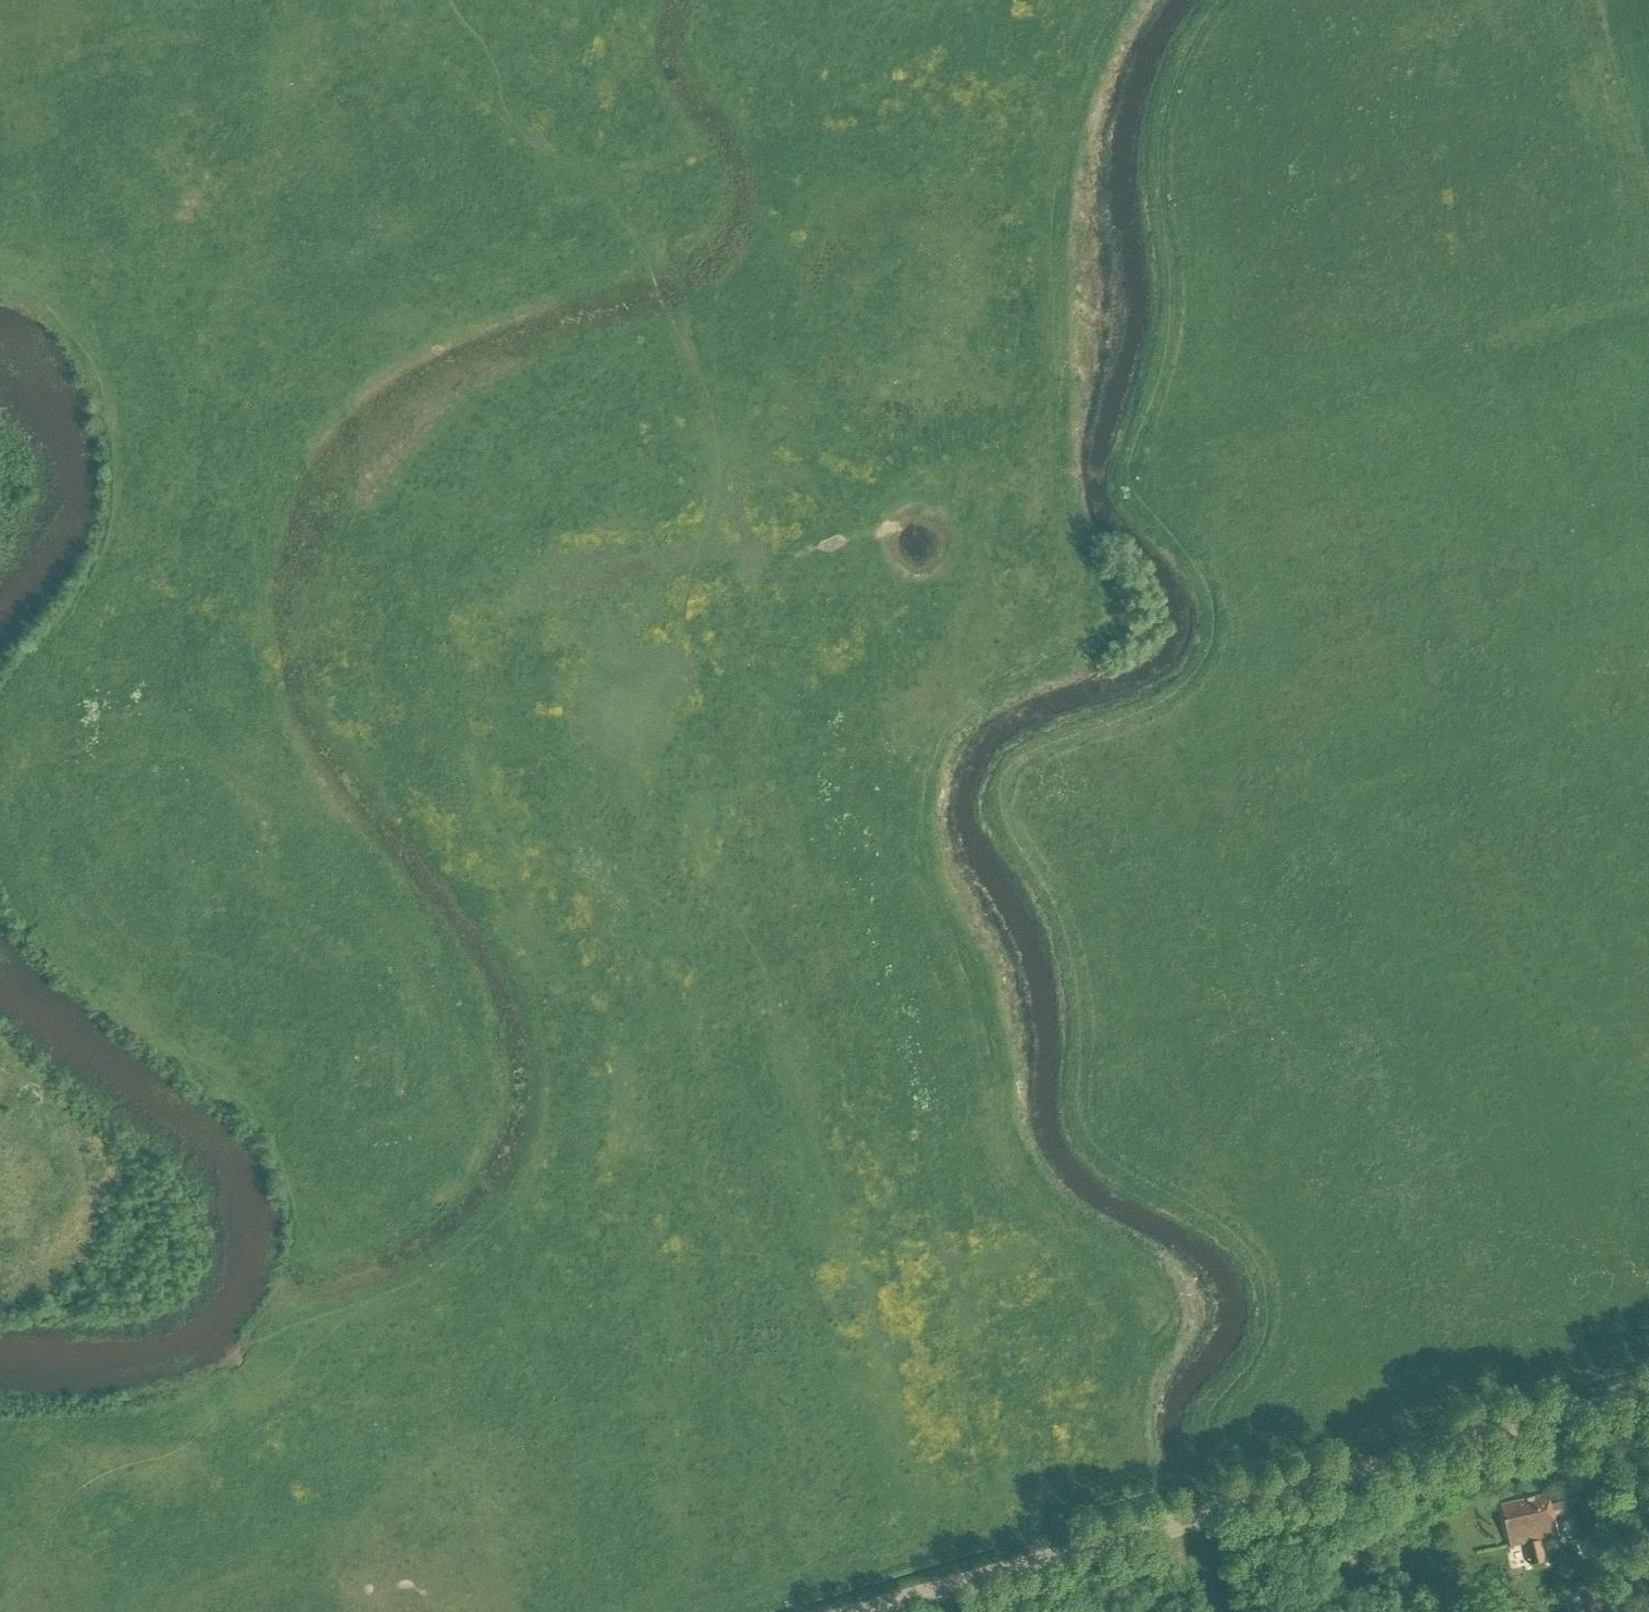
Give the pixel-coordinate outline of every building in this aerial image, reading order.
[(1566,1503),(1550,1507),(1548,1496),(1500,1506),(1509,1548),(1558,1537),(1554,1518),(1568,1515),(1566,1503)] [(1596,1539),(1585,1497),(1568,1501),(1578,1543),(1596,1539)] [(1540,1542),(1525,1545),(1529,1566),(1545,1563),(1540,1542)]
